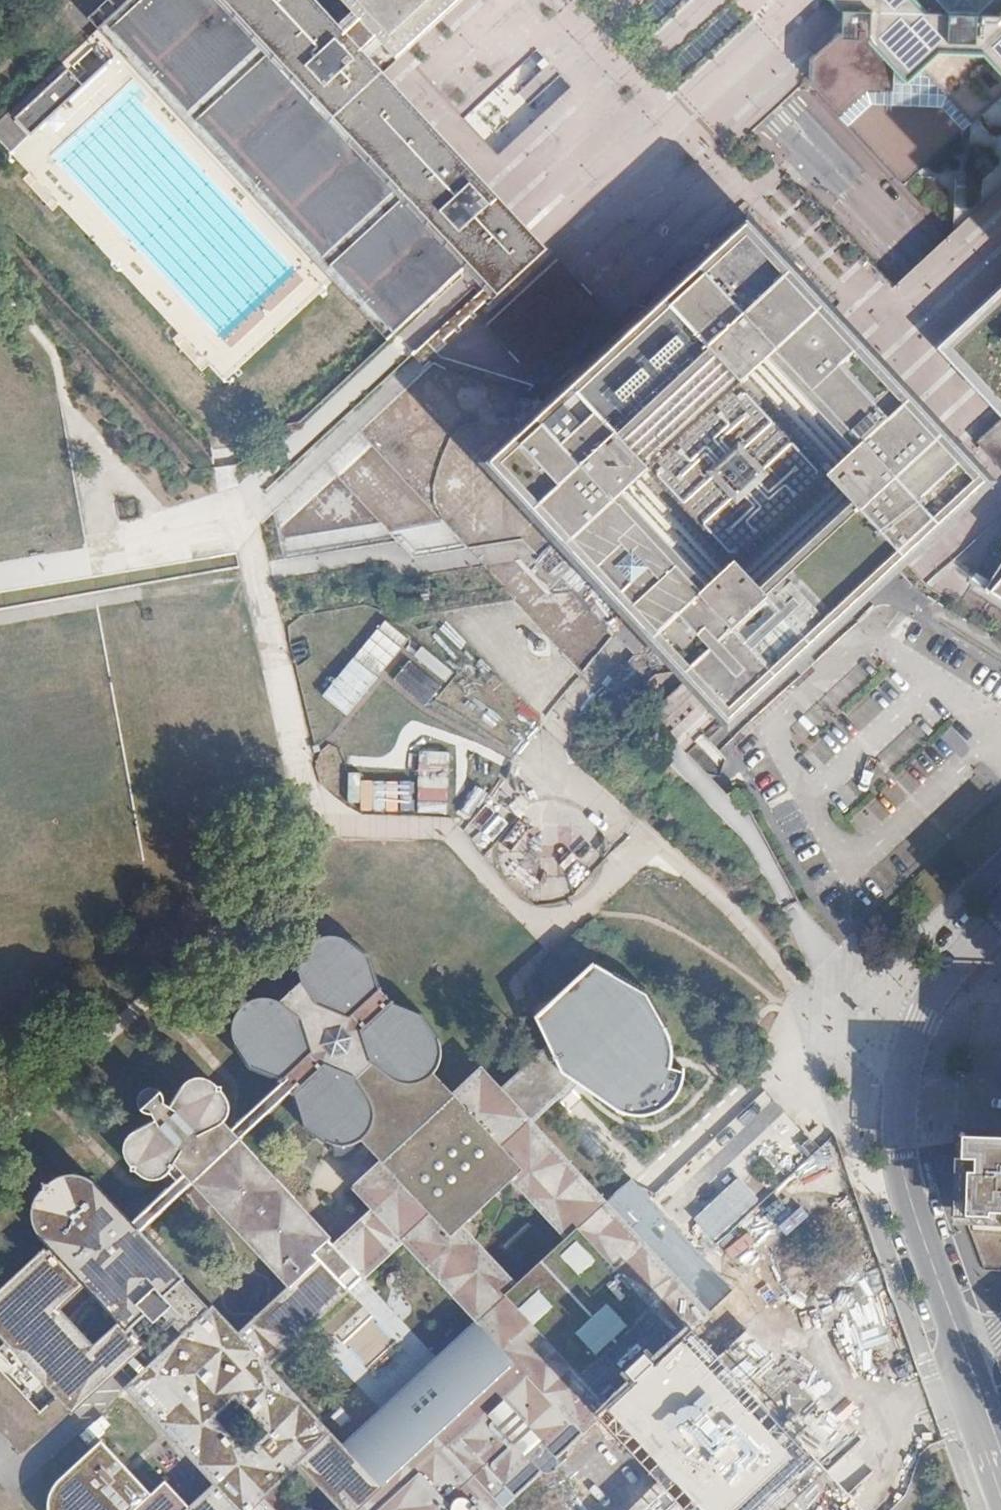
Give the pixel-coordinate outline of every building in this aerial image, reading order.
[(105,22),(340,277),(394,335),(424,367),(432,359),(444,363),(530,390),(541,380),(751,185),(726,158),(731,154),(689,109),(676,95),(672,90),(659,77),(657,74),(635,50),(633,48),(620,35),(618,33),(596,8),(594,6),(588,0),(129,0),(105,22)] [(596,8),(618,33),(619,29),(650,0),(608,0),(599,9),(596,8)] [(657,71),(733,0),(692,0),(638,50),(635,50),(657,74),(657,71)] [(754,20),(799,69),(800,68),(822,91),(858,130),(865,137),(867,139),(904,180),(945,142),(972,117),(969,171),(957,170),(953,233),(983,266),(1000,286),(1000,0),(735,0),(754,20)] [(689,109),(731,154),(749,137),(750,135),(797,91),(820,92),(822,91),(800,68),(799,69),(754,20),(676,95),(689,109)] [(984,448),(1000,431),(1000,405),(957,357),(945,345),(893,288),(750,135),(749,137),(731,154),(726,158),(751,185),(541,380),(530,390),(574,435),(592,419),(643,372),(694,324),(738,284),(745,277),(753,285),(793,328),(840,379),(888,431),(929,475),(936,482),(942,489),(976,456),(984,448)] [(945,345),(957,357),(1000,316),(1000,286),(983,266),(953,233),(893,288),(945,345)] [(749,692),(975,483),(956,463),(766,258),(747,237),(726,256),(500,465),(519,486),(710,690),(729,711),(749,692)] [(945,345),(957,357),(1000,405),(1000,293),(945,345)] [(968,582),(995,540),(1000,542),(1000,541),(1000,431),(984,448),(976,456),(942,489),(936,482),(931,486),(884,529),(833,577),(782,624),(736,667),(730,671),(705,695),(689,678),(650,715),(676,743),(687,754),(697,745),(700,749),(727,723),(729,722),(723,715),(892,559),(956,598),(1000,626),(1000,602),(968,582)] [(1000,542),(995,540),(968,582),(1000,602),(1000,541),(1000,542)] [(672,1061),(673,1056),(673,1053),(673,1048),(671,1041),(668,1033),(647,995),(594,964),(536,1018),(551,1049),(501,1094),(481,1072),(449,1102),(428,1080),(434,1074),(438,1067),(440,1060),(441,1054),(441,1047),(438,1039),(423,1017),(393,1005),(394,1002),(392,1001),(388,1006),(377,994),(382,989),(381,988),(379,988),(369,958),(347,941),(340,938),(334,937),(327,937),(321,938),(316,940),(308,947),(304,953),(301,960),(300,972),(302,982),(280,1003),(274,1000),(268,999),(262,999),(256,1000),(251,1002),(245,1005),(241,1009),(237,1014),(235,1020),(233,1026),(234,1038),(236,1045),(251,1067),(281,1080),(280,1082),(283,1084),(229,1133),(222,1126),(227,1119),(230,1113),(230,1110),(229,1101),(223,1092),(223,1088),(218,1087),(217,1085),(211,1081),(205,1079),(197,1078),(191,1080),(184,1086),(171,1107),(165,1103),(165,1097),(161,1091),(156,1089),(152,1088),(149,1088),(149,1089),(145,1090),(139,1095),(138,1100),(138,1105),(141,1111),(143,1113),(149,1115),(152,1115),(156,1121),(132,1134),(129,1137),(126,1141),(124,1146),(125,1156),(126,1160),(132,1167),(132,1172),(136,1172),(143,1178),(151,1181),(161,1180),(165,1178),(169,1174),(177,1182),(132,1223),(95,1183),(86,1177),(79,1175),(71,1174),(67,1175),(58,1178),(53,1181),(50,1184),(44,1184),(43,1182),(43,1190),(35,1200),(32,1207),(32,1217),(33,1225),(37,1232),(50,1248),(0,1294),(0,1332),(8,1341),(9,1340),(72,1410),(142,1345),(137,1339),(164,1314),(184,1336),(157,1361),(128,1387),(219,1485),(211,1491),(192,1509),(165,1481),(163,1482),(165,1484),(152,1496),(132,1474),(126,1468),(102,1442),(91,1451),(90,1454),(89,1457),(89,1460),(92,1463),(67,1486),(61,1492),(59,1497),(57,1507),(58,1509),(276,1509),(266,1499),(300,1466),(341,1509),(488,1509),(483,1505),(586,1409),(595,1419),(608,1407),(611,1410),(612,1409),(664,1465),(671,1458),(719,1509),(720,1509),(734,1497),(747,1509),(782,1509),(799,1494),(773,1467),(770,1464),(776,1458),(673,1347),(678,1342),(680,1345),(683,1342),(681,1339),(707,1315),(706,1314),(699,1320),(675,1295),(682,1288),(680,1286),(673,1293),(650,1267),(657,1261),(655,1258),(648,1265),(624,1239),(631,1233),(630,1231),(623,1238),(599,1211),(605,1205),(529,1122),(556,1098),(547,1088),(561,1074),(593,1095),(614,1109),(621,1113),(628,1115),(637,1117),(645,1117),(655,1114),(668,1107),(674,1101),(683,1087),(684,1080),(685,1073),(685,1069),(683,1069),(683,1073),(671,1069),(672,1068),(672,1061)] [(961,1205),(967,1205),(966,1220),(988,1221),(989,1196),(969,1195),(970,1137),(962,1137),(961,1205)] [(970,1137),(969,1195),(989,1196),(988,1221),(988,1227),(1000,1227),(1000,1138),(970,1137)] [(794,1448),(773,1467),(799,1494),(782,1509),(856,1509),(794,1448)]
